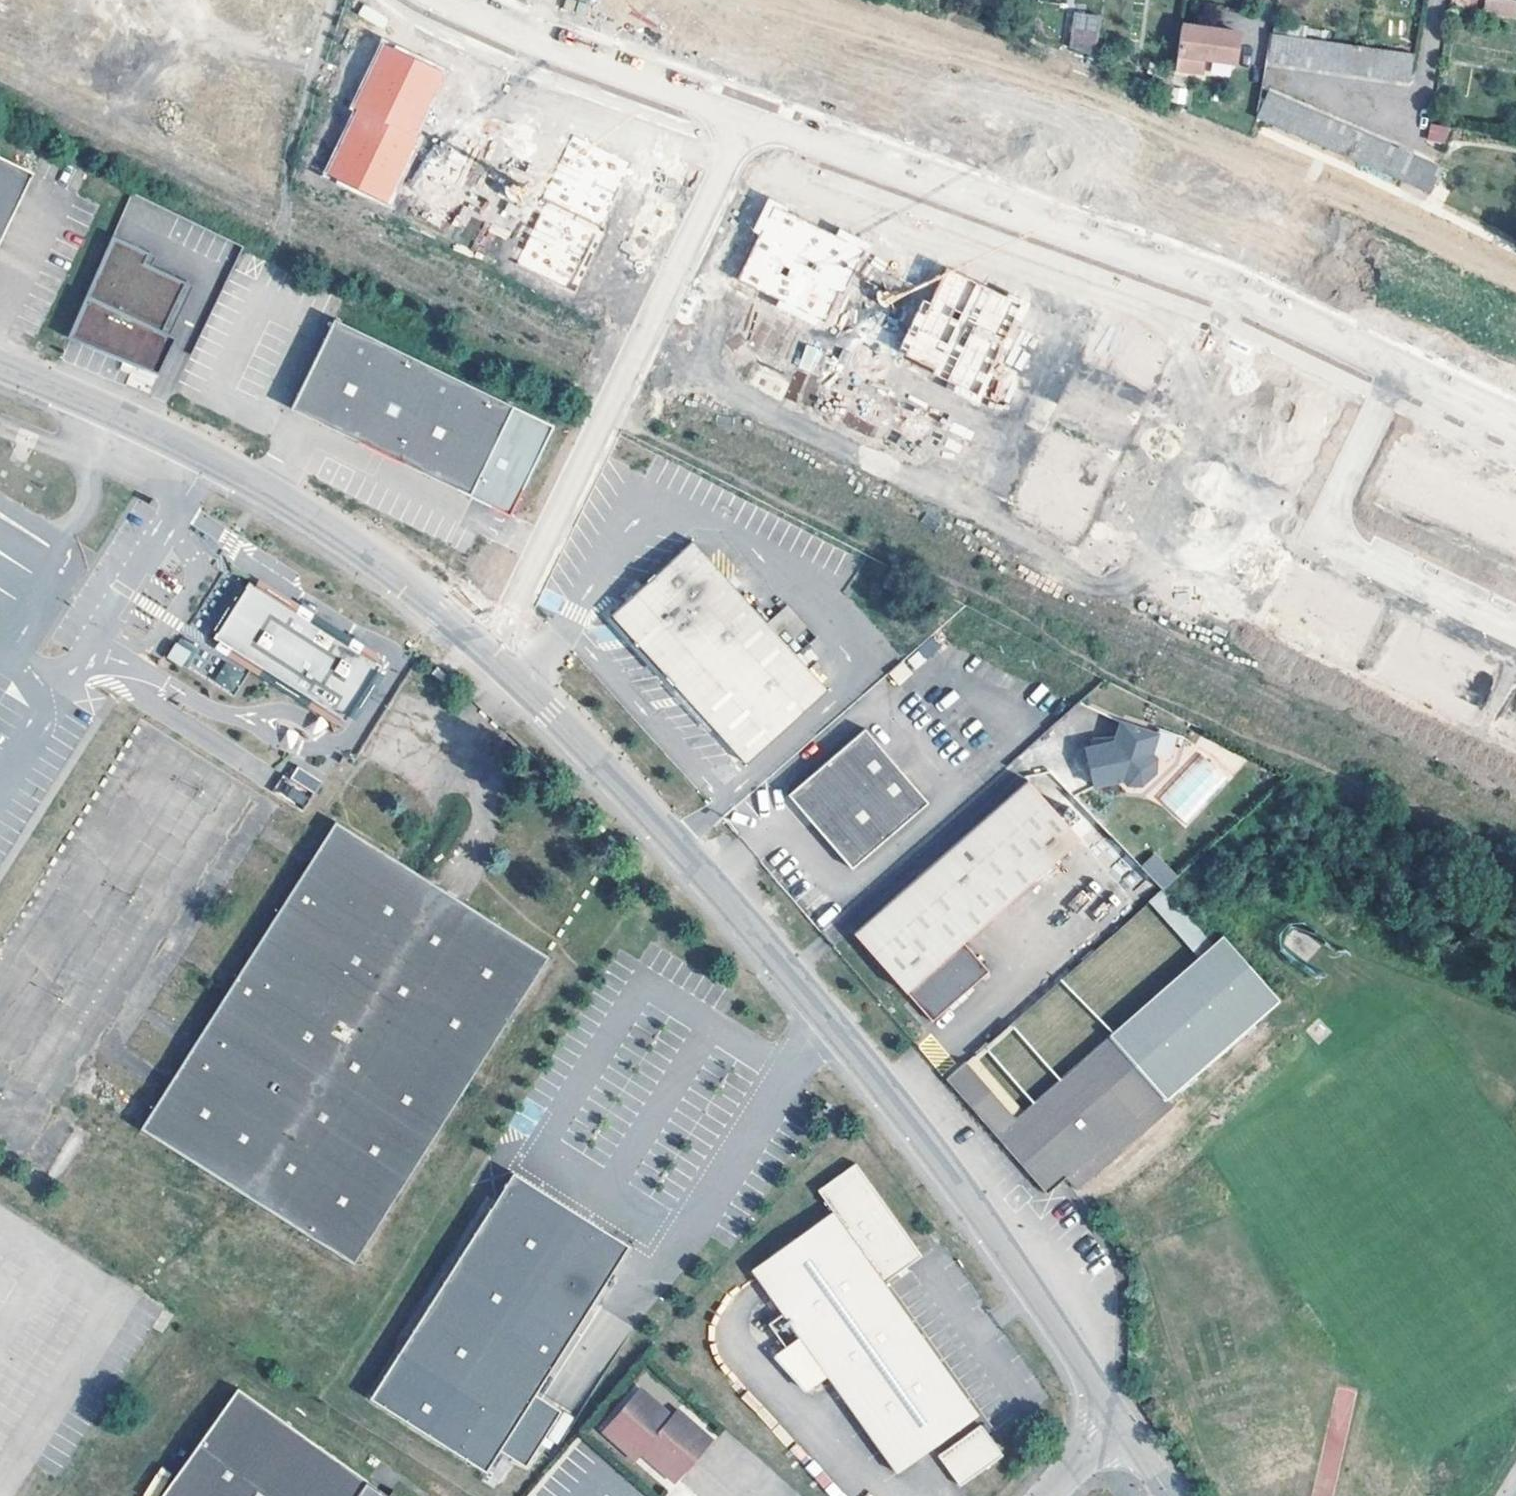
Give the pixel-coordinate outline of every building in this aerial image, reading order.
[(630,17),(636,0),(583,0),(630,17)] [(670,29),(736,53),(752,10),(725,0),(680,0),(670,29)] [(1506,0),(1478,0),(1477,7),(1515,14),(1515,12),(1515,2),(1506,0)] [(1073,11),(1067,49),(1094,54),(1100,15),(1073,11)] [(1183,28),(1177,67),(1177,74),(1202,76),(1204,59),(1240,64),(1243,35),(1183,28)] [(1416,56),(1273,38),(1267,64),(1412,84),(1416,56)] [(442,72),(382,43),(352,105),(358,108),(412,134),(442,72)] [(903,69),(858,54),(844,91),(889,107),(903,69)] [(1206,63),(1205,76),(1232,76),(1232,64),(1206,63)] [(1177,74),(1177,67),(1152,64),(1150,80),(1175,89),(1177,74)] [(1100,161),(1121,103),(1098,95),(1090,118),(1040,100),(1019,159),(1075,178),(1083,155),(1100,161)] [(1268,96),(1256,121),(1428,197),(1440,172),(1268,96)] [(416,136),(412,134),(358,108),(327,173),(384,200),(416,136)] [(1426,138),(1444,145),(1450,129),(1431,123),(1426,138)] [(631,164),(571,136),(541,197),(547,200),(601,226),(631,164)] [(0,159),(0,258),(39,178),(0,159)] [(604,228),(601,226),(547,200),(515,265),(573,293),(604,228)] [(861,250),(770,206),(734,280),(825,324),(861,250)] [(1372,242),(1321,217),(1304,253),(1327,264),(1325,268),(1352,281),(1372,242)] [(1466,268),(1395,233),(1363,298),(1387,309),(1395,293),(1442,317),(1466,268)] [(111,236),(66,332),(155,373),(169,343),(173,335),(168,333),(160,330),(183,281),(141,261),(146,252),(111,236)] [(1019,304),(945,268),(901,358),(975,394),(1019,304)] [(191,284),(183,281),(160,330),(168,333),(191,284)] [(1487,286),(1460,343),(1515,368),(1515,312),(1508,308),(1512,298),(1487,286)] [(366,450),(474,502),(517,411),(337,325),(294,415),(366,450)] [(1158,355),(1165,341),(1132,326),(1126,340),(1113,334),(1109,343),(1104,341),(1078,399),(1087,403),(1073,432),(1110,449),(1121,425),(1131,429),(1164,357),(1158,355)] [(908,377),(885,366),(875,385),(899,396),(908,377)] [(1320,413),(1262,386),(1230,452),(1288,480),(1320,413)] [(1080,517),(1110,449),(1073,432),(1056,425),(1025,493),(1037,498),(1030,514),(1067,530),(1074,514),(1080,517)] [(1400,448),(1376,499),(1422,521),(1426,514),(1515,556),(1515,506),(1500,499),(1503,493),(1487,485),(1485,488),(1462,478),(1466,470),(1419,448),(1416,455),(1400,448)] [(1218,480),(1192,468),(1183,487),(1209,500),(1218,480)] [(1259,539),(1200,511),(1165,586),(1224,614),(1259,539)] [(740,761),(824,686),(695,543),(611,617),(740,761)] [(1312,642),(1334,597),(1319,589),(1322,583),(1296,570),(1271,621),(1312,642)] [(255,576),(250,583),(292,609),(295,605),(306,612),(304,616),(344,642),(347,638),(356,644),(353,648),(370,658),(375,651),(255,576)] [(211,630),(208,635),(214,638),(334,714),(341,718),(344,713),(373,668),(376,662),(370,658),(353,648),(356,644),(347,638),(344,642),(304,616),(306,612),(295,605),(292,609),(250,583),(244,579),(240,584),(211,630)] [(204,625),(211,630),(240,584),(233,580),(204,625)] [(1347,603),(1334,597),(1312,642),(1351,661),(1378,608),(1352,595),(1347,603)] [(782,639),(801,623),(787,606),(768,622),(782,639)] [(1487,672),(1408,633),(1390,668),(1429,687),(1469,708),(1487,672)] [(330,721),(334,714),(214,638),(209,645),(330,721)] [(166,658),(182,667),(192,651),(176,641),(166,658)] [(231,691),(243,674),(227,662),(214,680),(231,691)] [(380,672),(373,668),(344,713),(351,717),(380,672)] [(1505,727),(1515,732),(1515,703),(1505,727)] [(1159,733),(1123,721),(1116,742),(1088,749),(1095,786),(1125,781),(1130,785),(1143,784),(1157,771),(1158,757),(1153,753),(1159,733)] [(928,805),(860,732),(782,803),(846,876),(928,805)] [(323,792),(298,776),(290,789),(315,805),(323,792)] [(1030,780),(849,938),(929,1029),(986,977),(959,945),(1080,840),(1030,780)] [(350,1274),(544,965),(331,832),(137,1141),(350,1274)] [(1156,851),(1141,865),(1162,890),(1178,876),(1156,851)] [(1162,889),(1148,903),(1194,950),(1208,936),(1162,889)] [(1111,1036),(1164,1095),(1063,1185),(1066,1188),(1074,1196),(1077,1193),(1175,1107),(1167,1099),(1280,1000),(1224,936),(1214,945),(1111,1036)] [(1111,1036),(1010,1125),(1061,1183),(1063,1185),(1164,1095),(1111,1036)] [(1010,1125),(961,1069),(946,1080),(1047,1194),(1061,1183),(1010,1125)] [(813,1192),(827,1214),(744,1270),(883,1477),(968,1421),(876,1286),(915,1260),(851,1166),(813,1192)] [(599,1226),(508,1170),(502,1181),(592,1237),(599,1226)] [(592,1237),(502,1181),(368,1398),(486,1471),(500,1449),(527,1466),(556,1419),(528,1402),(533,1394),(626,1243),(599,1226),(592,1237)] [(533,1394),(528,1402),(556,1419),(561,1411),(533,1394)] [(233,1398),(164,1495),(373,1495),(233,1398)] [(635,1400),(606,1433),(623,1447),(616,1455),(632,1469),(638,1462),(642,1457),(647,1462),(644,1467),(671,1491),(707,1451),(672,1421),(667,1427),(635,1400)] [(991,1462),(970,1431),(926,1460),(947,1491),(991,1462)] [(623,1447),(606,1433),(599,1441),(616,1455),(623,1447)] [(642,1457),(638,1462),(644,1467),(647,1462),(642,1457)] [(172,1473),(160,1466),(144,1495),(145,1495),(160,1495),(172,1473)]
